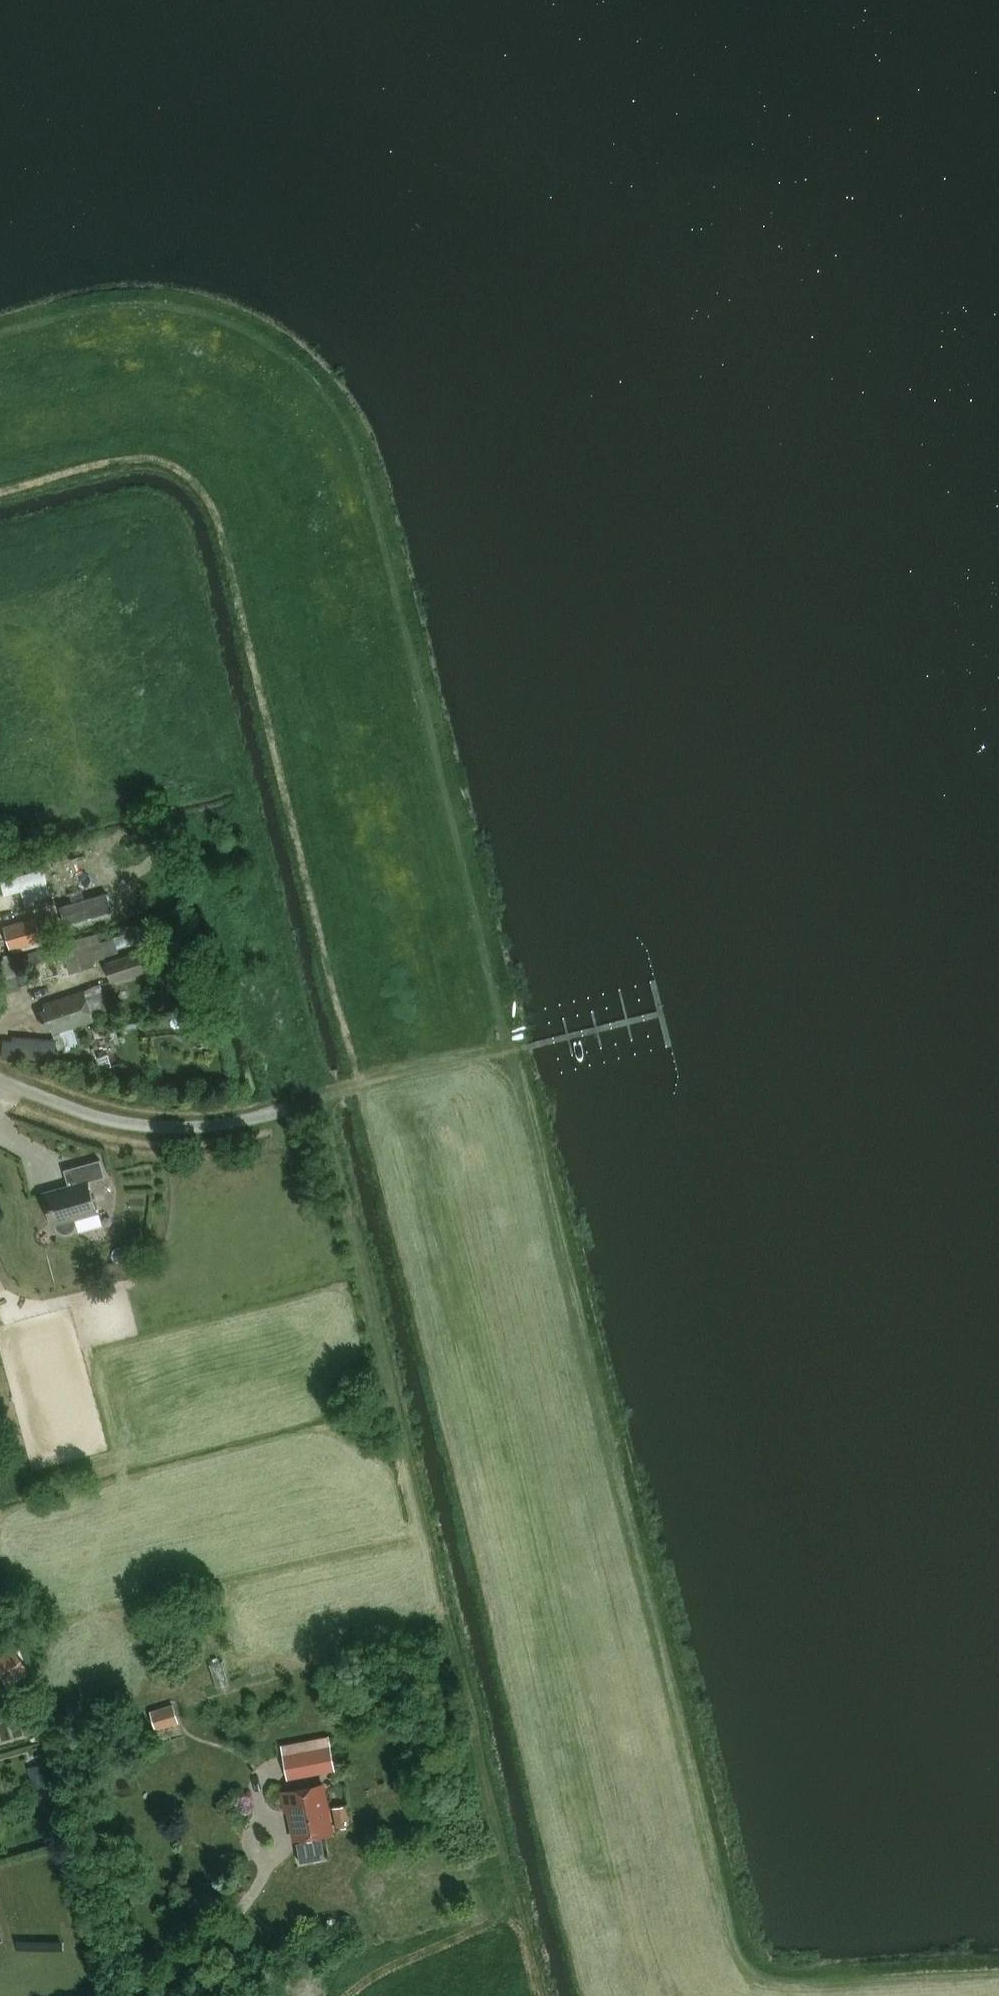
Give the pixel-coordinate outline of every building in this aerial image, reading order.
[(108,892),(60,905),(65,923),(113,910),(108,892)] [(36,916),(5,924),(11,949),(43,941),(36,916)] [(92,934),(34,950),(43,984),(87,972),(85,967),(100,963),(92,934)] [(141,949),(105,961),(112,981),(147,969),(141,949)] [(48,1010),(43,1012),(46,1024),(54,1022),(55,1028),(93,1017),(90,1006),(85,991),(46,1002),(48,1010)] [(5,1039),(3,1054),(9,1055),(8,1059),(18,1060),(19,1056),(55,1059),(57,1040),(13,1035),(13,1040),(5,1039)] [(105,1040),(105,1054),(120,1054),(119,1040),(105,1040)] [(79,1182),(45,1192),(54,1224),(58,1223),(58,1225),(60,1228),(63,1230),(66,1231),(69,1231),(72,1229),(74,1227),(76,1224),(75,1220),(75,1218),(98,1212),(89,1181),(106,1176),(101,1159),(74,1166),(79,1182)] [(0,1657),(0,1675),(6,1684),(29,1669),(15,1648),(0,1657)] [(174,1703),(150,1710),(156,1729),(179,1721),(174,1703)] [(331,1745),(284,1754),(288,1777),(336,1768),(331,1745)] [(42,1763),(28,1767),(33,1788),(47,1785),(42,1763)] [(323,1783),(283,1791),(286,1810),(291,1809),(296,1838),(302,1837),(303,1841),(297,1842),(301,1862),(326,1857),(323,1837),(317,1838),(316,1835),(332,1831),(323,1783)]
